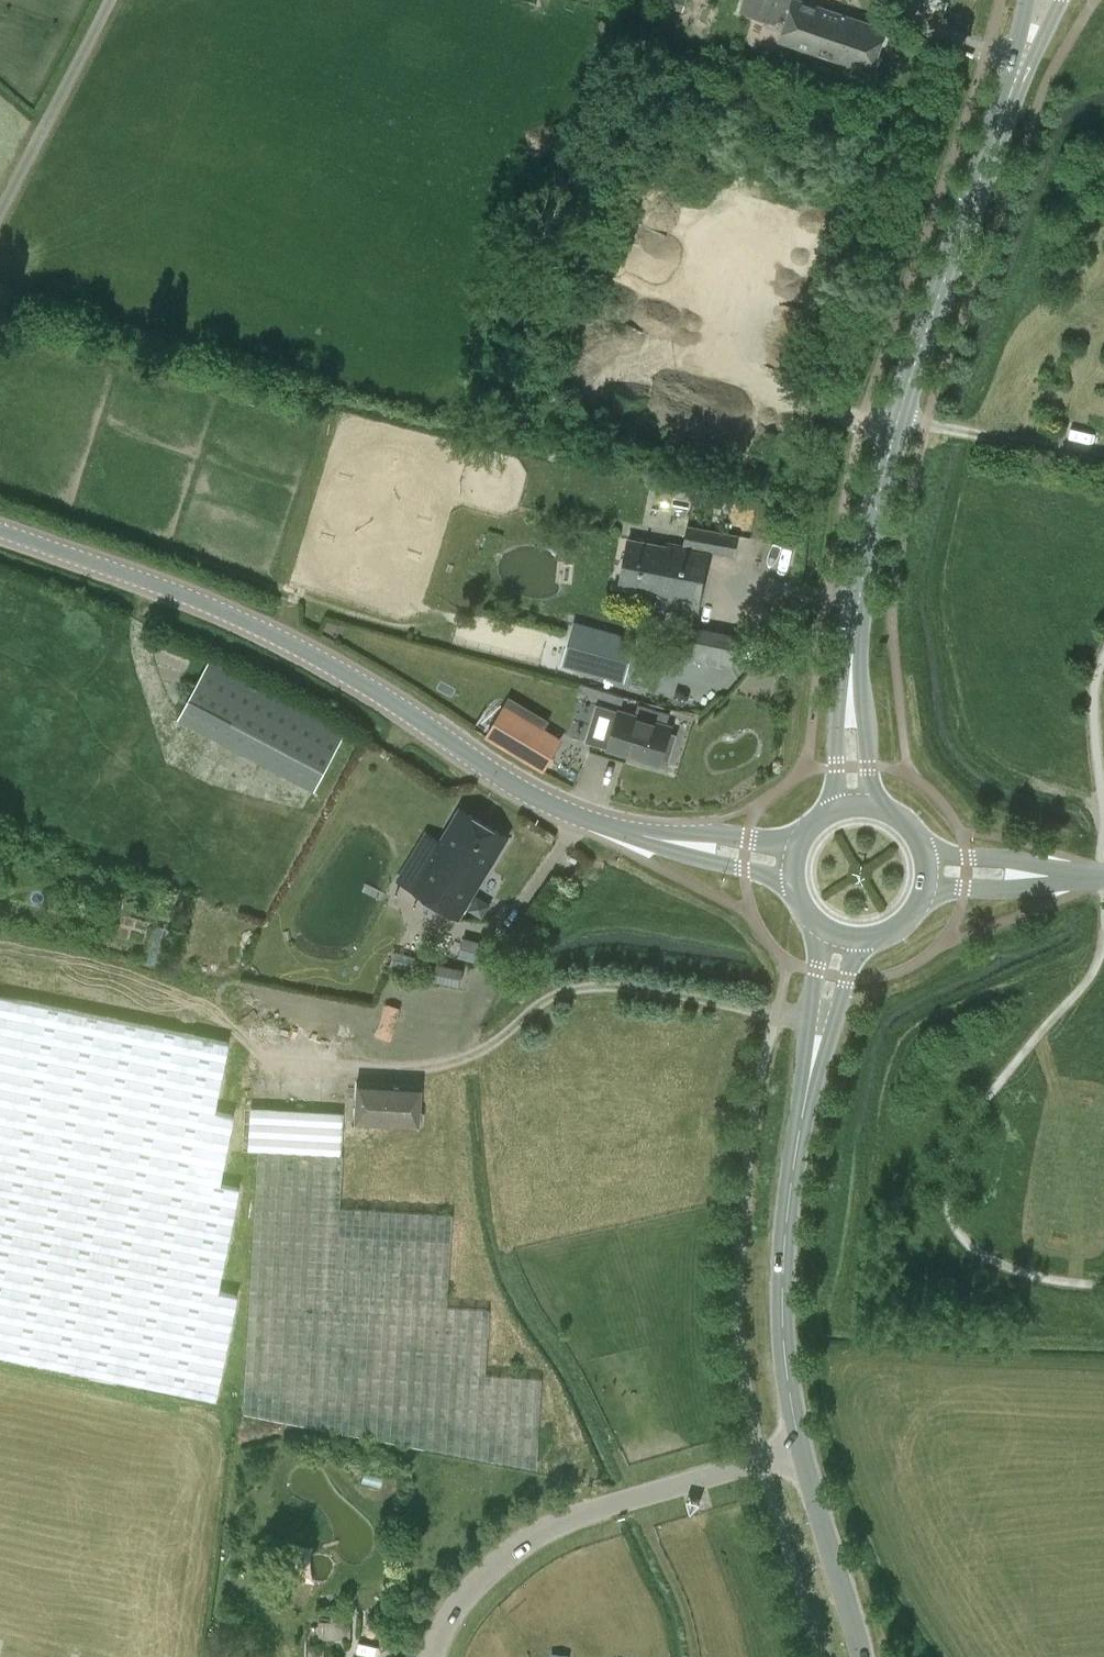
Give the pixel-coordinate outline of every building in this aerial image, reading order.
[(658,1),(670,5),(670,7),(683,11),(686,0),(658,0),(658,1)] [(741,10),(776,22),(777,19),(786,22),(780,39),(873,70),(887,29),(804,0),(744,0),(741,10)] [(629,537),(620,582),(659,590),(658,593),(699,601),(709,549),(734,554),(738,534),(689,524),(685,544),(668,541),(667,544),(629,537)] [(574,623),(563,665),(624,681),(635,639),(574,623)] [(691,625),(685,656),(745,669),(753,660),(758,633),(738,629),(738,635),(691,625)] [(347,731),(210,659),(178,717),(315,789),(347,731)] [(526,759),(544,729),(504,706),(487,735),(526,759)] [(673,724),(619,708),(607,747),(661,763),(673,724)] [(459,917),(509,836),(461,806),(441,839),(331,817),(331,821),(226,801),(208,888),(307,909),(304,924),(400,943),(411,887),(459,917)] [(503,946),(464,935),(458,955),(498,966),(503,946)] [(460,984),(463,968),(437,963),(434,978),(460,984)] [(214,1400),(236,1295),(216,1291),(237,1187),(218,1183),(232,1115),(213,1111),(227,1042),(0,995),(0,1356),(214,1400)] [(391,1038),(401,1007),(384,1002),(374,1033),(391,1038)] [(356,1122),(417,1125),(421,1122),(422,1112),(418,1108),(419,1084),(358,1080),(356,1122)] [(489,1308),(448,1305),(452,1213),(340,1206),(345,1154),(340,1154),(342,1111),(245,1106),(241,1149),(256,1150),(249,1294),(243,1395),(242,1411),(536,1466),(541,1377),(486,1374),(489,1308)] [(347,1638),(347,1608),(319,1608),(319,1626),(311,1625),(311,1634),(319,1634),(319,1638),(347,1638)]
